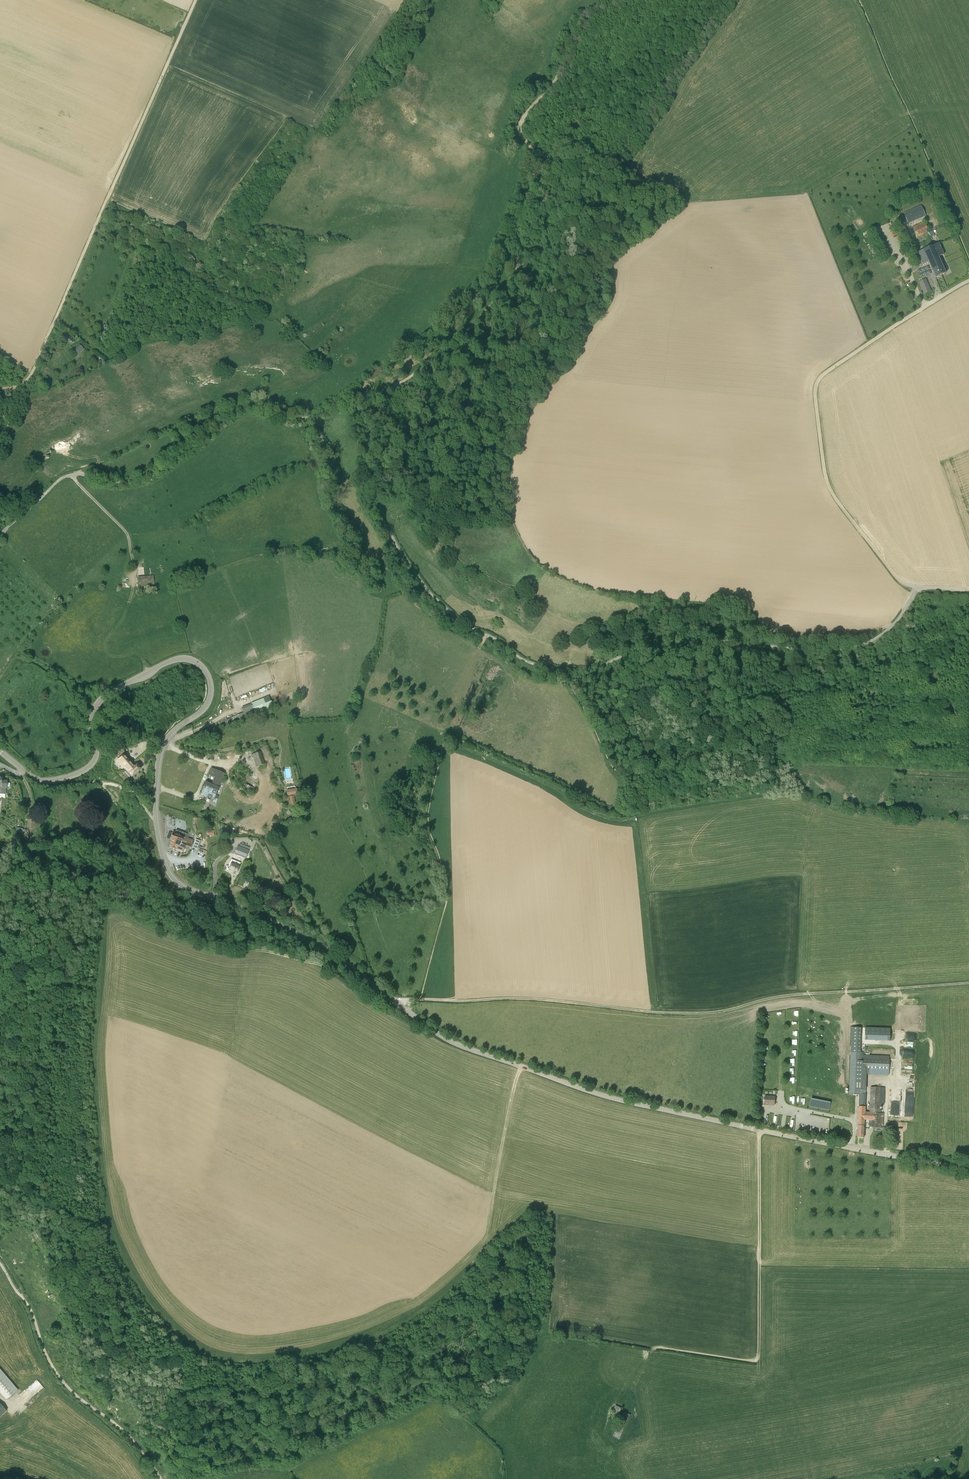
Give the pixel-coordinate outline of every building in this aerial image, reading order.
[(908,225),(924,218),(922,212),(905,218),(908,225)] [(920,245),(932,239),(924,222),(912,227),(920,245)] [(935,278),(946,273),(938,257),(944,254),(939,243),(917,253),(922,264),(928,261),(935,278)] [(924,294),(931,291),(926,279),(919,282),(924,294)] [(74,342),(68,337),(66,340),(72,345),(74,342)] [(241,707),(243,713),(245,717),(255,713),(253,708),(251,704),(241,707)] [(139,732),(135,728),(128,733),(132,737),(139,732)] [(126,769),(133,763),(133,762),(122,749),(116,754),(120,757),(117,760),(125,770),(126,769)] [(264,764),(260,752),(251,755),(252,758),(254,757),(257,767),(264,764)] [(132,776),(140,768),(141,768),(137,764),(136,765),(134,762),(133,762),(133,763),(126,769),(132,776)] [(205,782),(200,794),(205,796),(206,794),(209,796),(210,797),(210,796),(215,798),(219,788),(218,787),(223,773),(211,768),(208,775),(215,777),(212,785),(205,782)] [(297,795),(296,789),(286,790),(287,795),(289,795),(291,804),(295,803),(294,796),(297,795)] [(191,848),(192,845),(193,841),(188,838),(189,835),(183,834),(182,837),(172,833),(170,839),(172,840),(169,847),(172,849),(172,850),(174,850),(175,849),(183,852),(185,846),(191,848)] [(240,844),(238,847),(237,846),(235,854),(246,858),(249,851),(247,850),(248,847),(240,844)] [(231,859),(229,865),(230,866),(229,869),(237,873),(240,863),(231,859)] [(853,1027),(851,1052),(860,1052),(861,1027),(853,1027)] [(890,1029),(866,1028),(866,1041),(890,1042),(890,1029)] [(858,1125),(857,1137),(864,1138),(865,1120),(869,1120),(869,1127),(880,1127),(881,1113),(879,1113),(879,1109),(879,1107),(882,1107),(882,1104),(884,1104),(885,1087),(870,1087),(870,1107),(871,1108),(871,1113),(865,1112),(866,1089),(856,1089),(857,1061),(860,1061),(860,1052),(851,1052),(849,1094),(859,1094),(858,1125)] [(863,1055),(863,1057),(862,1074),(889,1075),(889,1056),(863,1055)] [(774,1105),(775,1096),(773,1096),(772,1098),(765,1098),(765,1096),(764,1105),(764,1104),(774,1105)] [(16,1391),(18,1390),(0,1369),(0,1392),(6,1400),(16,1391)] [(613,1409),(619,1412),(622,1407),(616,1404),(613,1409)] [(619,1439),(630,1415),(624,1412),(613,1436),(619,1439)]
